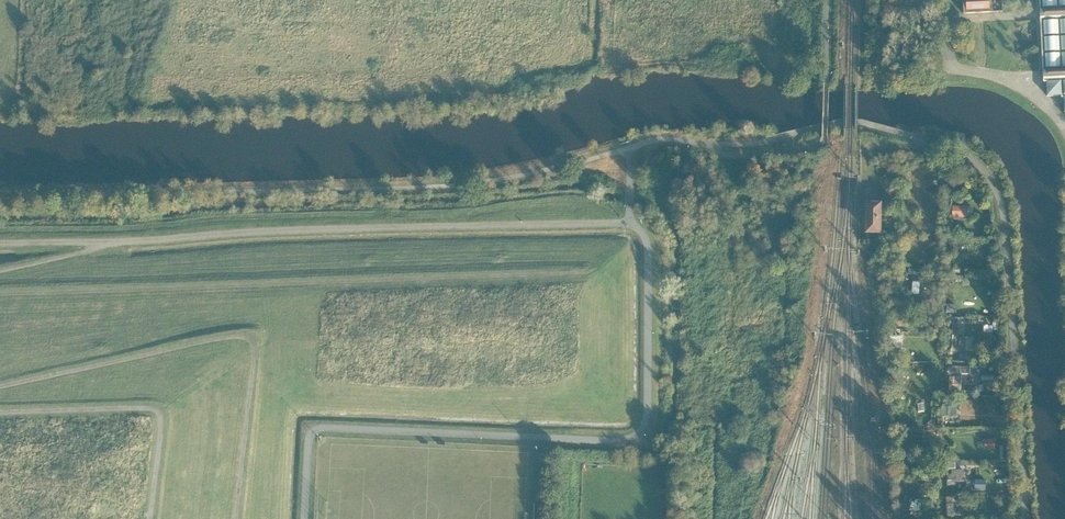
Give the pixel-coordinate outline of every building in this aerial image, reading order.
[(964,14),(992,13),(992,1),(1001,1),(1001,0),(963,0),(964,14)] [(1042,83),(1047,83),(1047,101),(1064,100),(1064,115),(1064,0),(1040,0),(1042,83)] [(879,206),(864,205),(864,236),(879,236),(879,206)] [(955,216),(969,217),(970,206),(955,205),(955,216)] [(954,251),(969,254),(972,241),(957,238),(954,251)] [(962,350),(956,350),(955,361),(973,362),(973,337),(962,337),(962,350)] [(946,415),(959,415),(960,398),(946,398),(946,415)]
